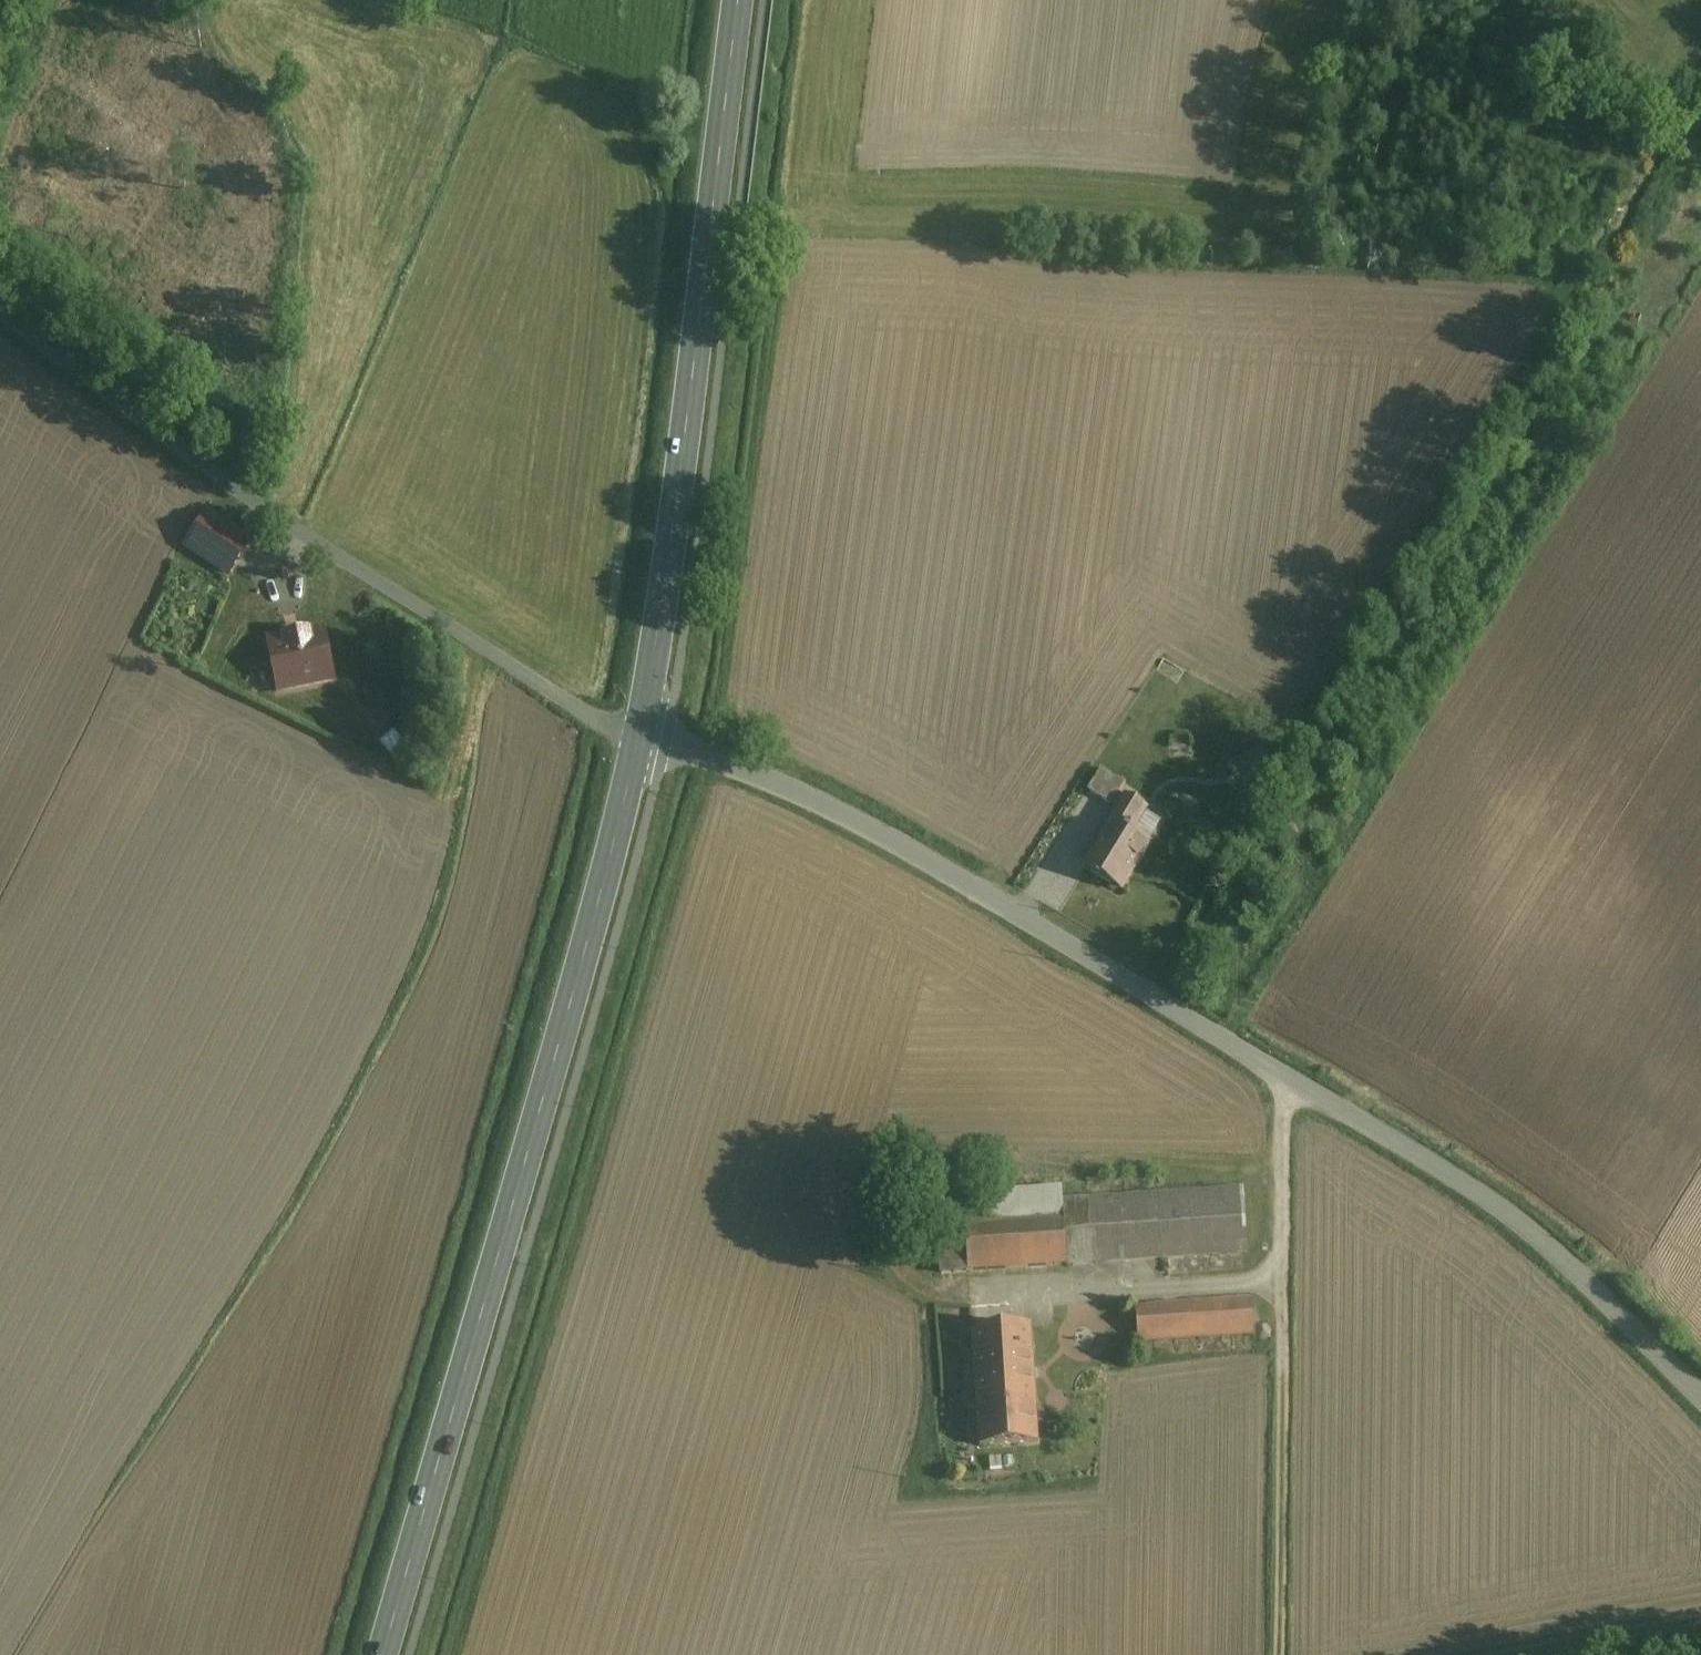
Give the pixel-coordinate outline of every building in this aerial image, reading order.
[(247,543),(207,517),(187,546),(228,573),(247,543)] [(323,630),(268,641),(277,694),(331,682),(323,630)] [(381,743),(385,748),(398,737),(394,732),(381,743)] [(398,737),(385,748),(396,761),(409,750),(398,737)] [(1124,784),(1099,769),(1086,792),(1110,807),(1124,784)] [(1101,843),(1085,868),(1119,888),(1147,845),(1130,835),(1144,812),(1123,799),(1097,840),(1101,843)] [(1245,1253),(1243,1192),(1062,1201),(1061,1187),(961,1195),(962,1218),(935,1218),(938,1274),(1245,1253)] [(1254,1333),(1250,1301),(1135,1307),(1136,1343),(1254,1333)] [(1036,1442),(1029,1328),(972,1332),(979,1445),(1036,1442)]
